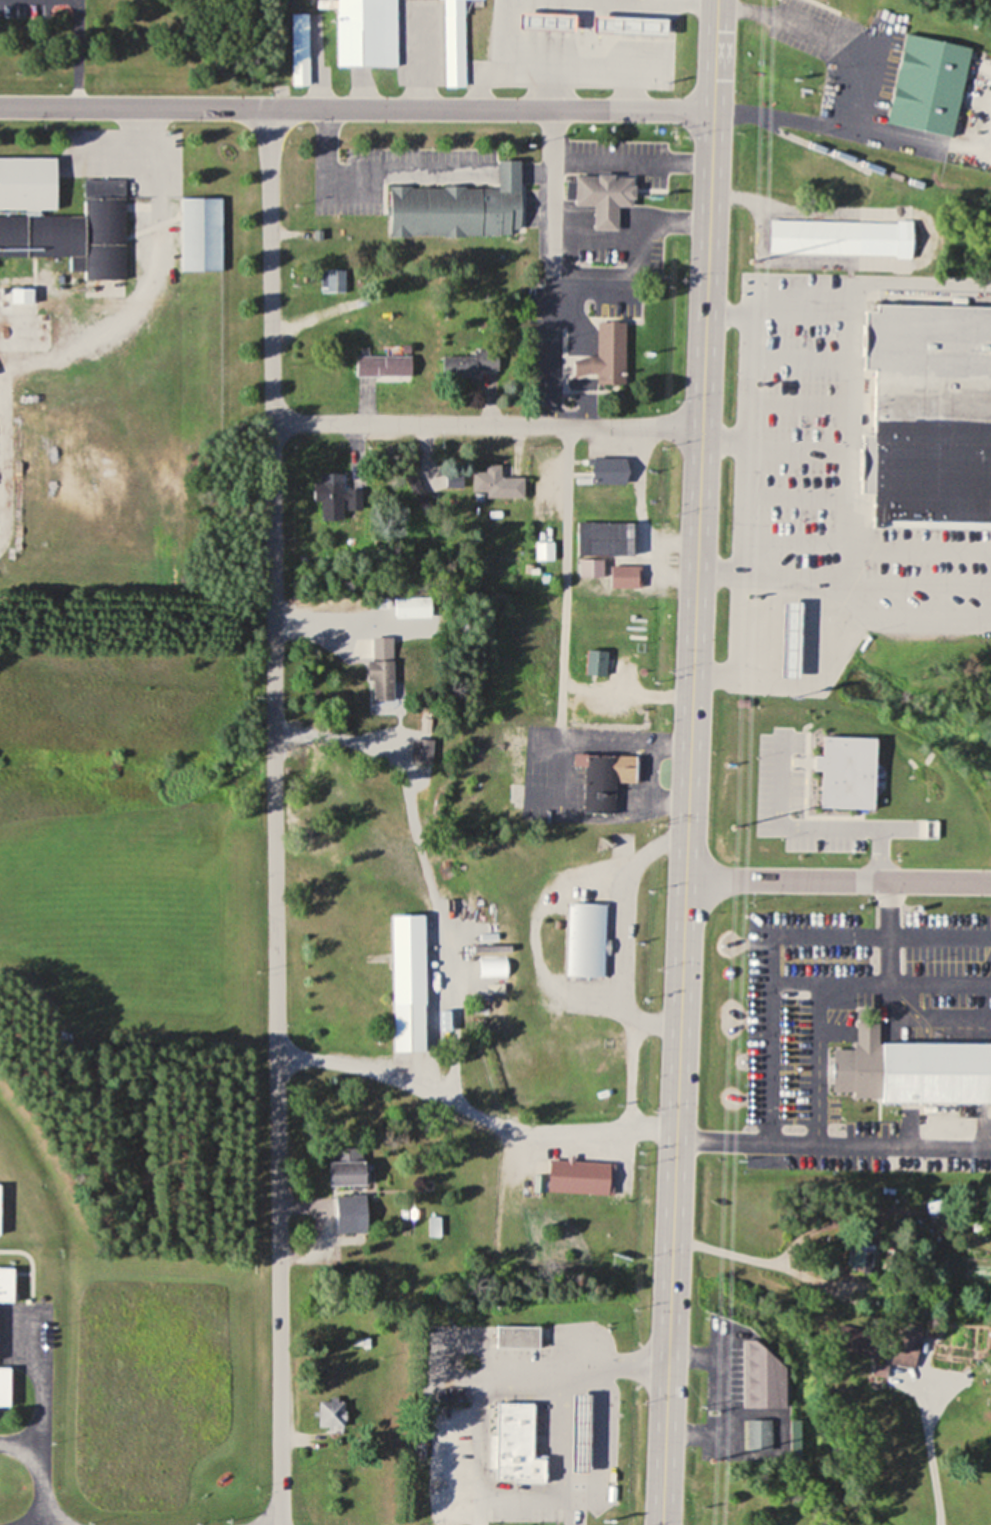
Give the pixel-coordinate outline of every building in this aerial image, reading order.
[(396,66),(397,0),(317,0),(317,8),(338,8),(338,66),(396,66)] [(445,86),(464,86),(464,0),(445,0),(445,86)] [(309,14),(293,14),(293,86),(309,86),(309,14)] [(518,29),(555,29),(555,14),(518,14),(518,29)] [(642,17),(608,17),(608,31),(642,31),(642,17)] [(905,34),(887,123),(952,136),(970,46),(905,34)] [(0,157),(0,256),(70,256),(70,270),(84,270),(84,297),(125,297),(125,179),(84,179),(84,214),(55,214),(55,157),(0,157)] [(511,235),(511,228),(520,228),(519,159),(498,159),(498,186),(389,186),(389,236),(511,235)] [(873,177),(887,180),(890,165),(876,163),(873,177)] [(593,206),(593,228),(614,228),(614,205),(632,206),(632,176),(566,175),(565,199),(575,199),(575,206),(593,206)] [(222,270),(222,198),(182,198),(182,270),(222,270)] [(769,219),(769,254),(911,256),(912,221),(769,219)] [(876,304),(876,309),(863,309),(863,374),(873,374),(873,434),(861,434),(860,495),(874,495),(873,527),(990,529),(990,305),(876,304)] [(625,385),(626,320),(597,320),(597,357),(573,357),(573,375),(597,375),(597,384),(625,385)] [(356,377),(412,377),(412,356),(356,356),(356,377)] [(496,356),(443,356),(443,378),(477,378),(477,371),(496,371),(496,356)] [(592,484),(626,485),(626,459),(593,459),(592,484)] [(473,472),(473,497),(524,497),(524,478),(501,478),(501,465),(485,465),(485,472),(473,472)] [(315,505),(331,504),(332,521),(350,521),(350,505),(345,505),(344,474),(315,474),(315,505)] [(624,523),(578,523),(578,556),(624,556),(624,523)] [(536,560),(554,560),(554,542),(536,542),(536,560)] [(603,577),(603,559),(579,559),(579,577),(603,577)] [(611,589),(641,589),(641,567),(611,567),(611,589)] [(431,618),(431,598),(395,598),(395,618),(431,618)] [(778,677),(798,678),(801,603),(780,602),(778,677)] [(608,651),(587,650),(586,676),(608,676),(608,651)] [(393,700),(393,661),(368,661),(368,682),(374,682),(374,700),(393,700)] [(432,740),(411,740),(411,765),(432,765),(432,740)] [(612,813),(614,785),(607,785),(608,770),(599,769),(599,761),(590,761),(587,811),(612,813)] [(606,904),(569,904),(567,978),(605,978),(606,904)] [(425,1054),(425,945),(394,945),(394,1054),(425,1054)] [(480,978),(507,978),(507,958),(480,958),(480,978)] [(878,1044),(879,1009),(856,1009),(856,1050),(833,1050),(833,1094),(853,1094),(853,1103),(990,1104),(990,1045),(878,1044)] [(329,1186),(366,1186),(366,1149),(329,1149),(329,1186)] [(547,1192),(608,1196),(610,1164),(549,1160),(547,1192)] [(367,1197),(336,1197),(336,1233),(367,1233),(367,1197)] [(858,1271),(871,1271),(871,1248),(858,1248),(858,1271)] [(8,1295),(0,1295),(0,1259),(8,1259),(8,1295)] [(891,1363),(914,1369),(923,1330),(900,1324),(891,1363)] [(496,1349),(539,1349),(539,1326),(496,1326),(496,1349)] [(747,1349),(747,1410),(786,1410),(786,1349),(747,1349)] [(9,1405),(9,1368),(0,1368),(0,1405),(9,1405)] [(343,1429),(343,1401),(318,1401),(318,1429),(343,1429)] [(547,1486),(548,1456),(531,1456),(533,1404),(495,1402),(493,1468),(495,1468),(495,1484),(547,1486)] [(749,1451),(770,1451),(770,1421),(749,1421),(749,1451)] [(618,1475),(604,1475),(604,1489),(618,1489),(618,1475)]
